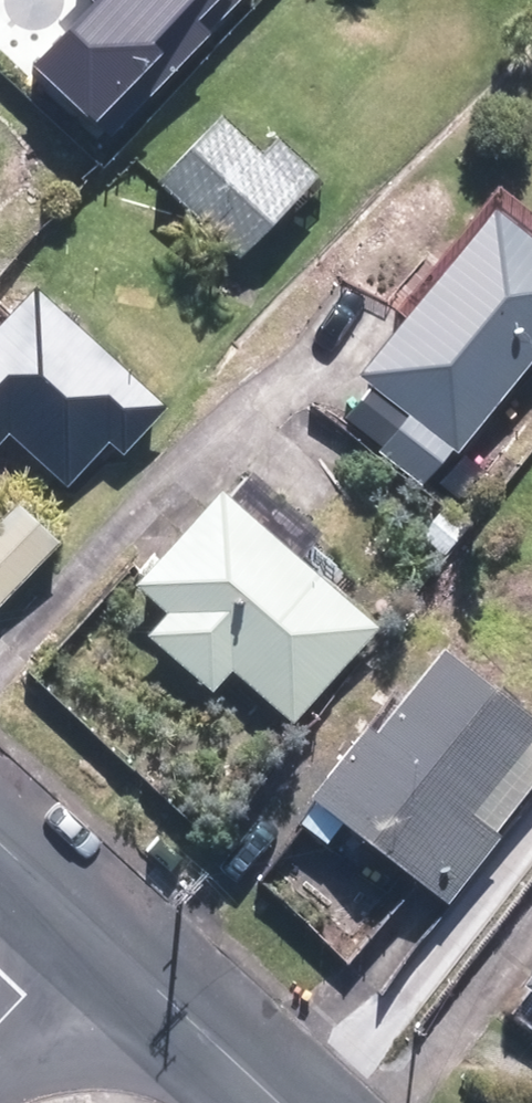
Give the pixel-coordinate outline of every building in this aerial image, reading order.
[(178,183),(249,248),(327,165),(287,128),(275,141),(244,112),(178,183)] [(431,471),(458,437),(467,443),(531,361),(531,214),(509,196),(372,365),(392,380),(362,415),(431,471)] [(74,481),(119,434),(131,447),(181,396),(52,271),(0,325),(0,445),(19,426),(74,481)] [(241,664),(298,717),(391,617),(239,474),(145,574),(177,604),(157,625),(221,684),(241,664)] [(3,604),(72,533),(31,492),(0,523),(0,601),(3,604)] [(428,529),(452,549),(474,525),(451,504),(428,529)] [(455,897),(512,828),(482,803),(531,743),(531,690),(463,633),(390,722),(381,714),(321,786),(455,897)] [(511,1015),(531,1032),(531,988),(511,1015)]
